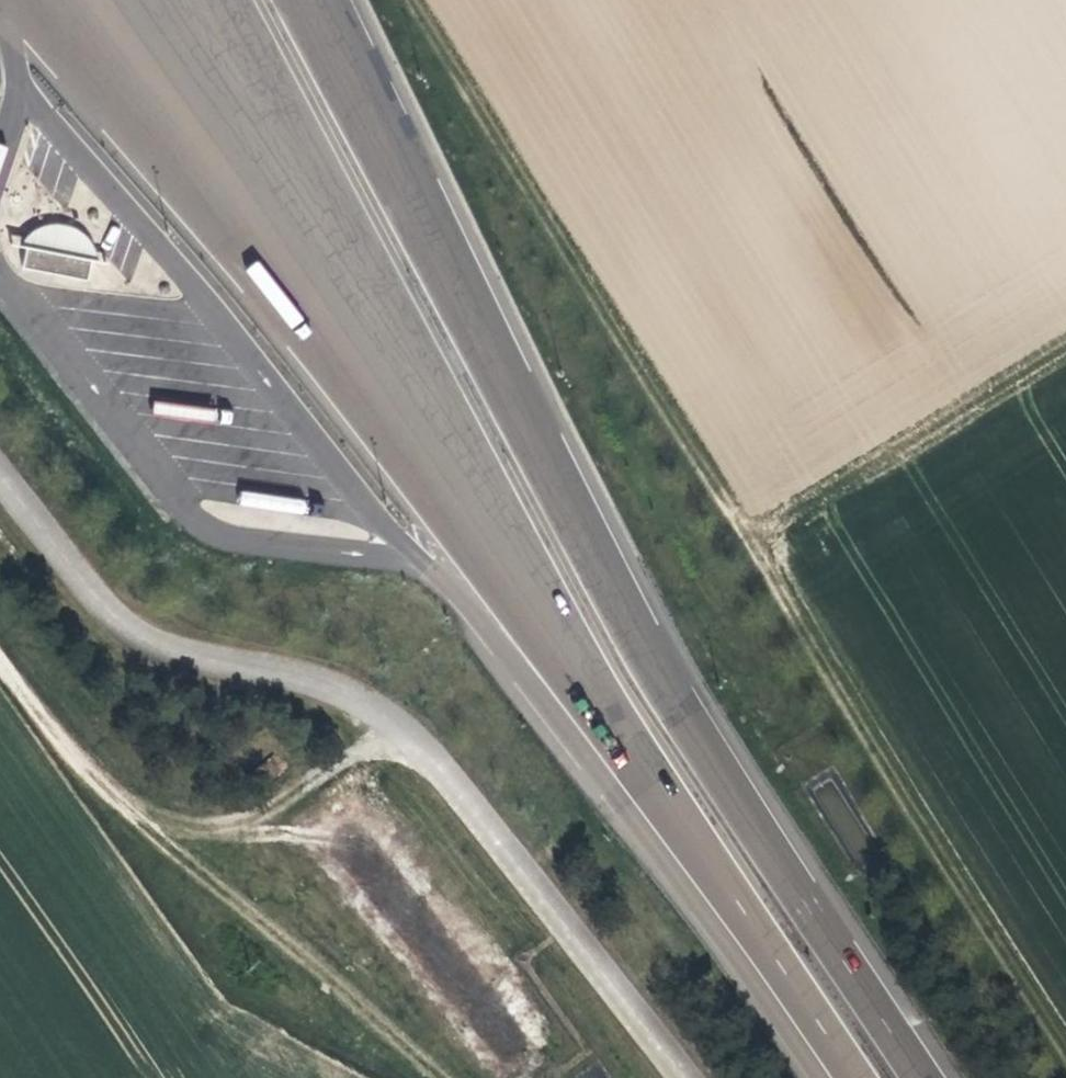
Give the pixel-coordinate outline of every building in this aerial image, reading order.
[(24,242),(20,261),(84,274),(88,255),(102,258),(103,255),(95,253),(93,243),(87,233),(76,225),(62,220),(49,219),(35,224),(25,229),(19,237),(11,236),(11,239),(24,242)]
